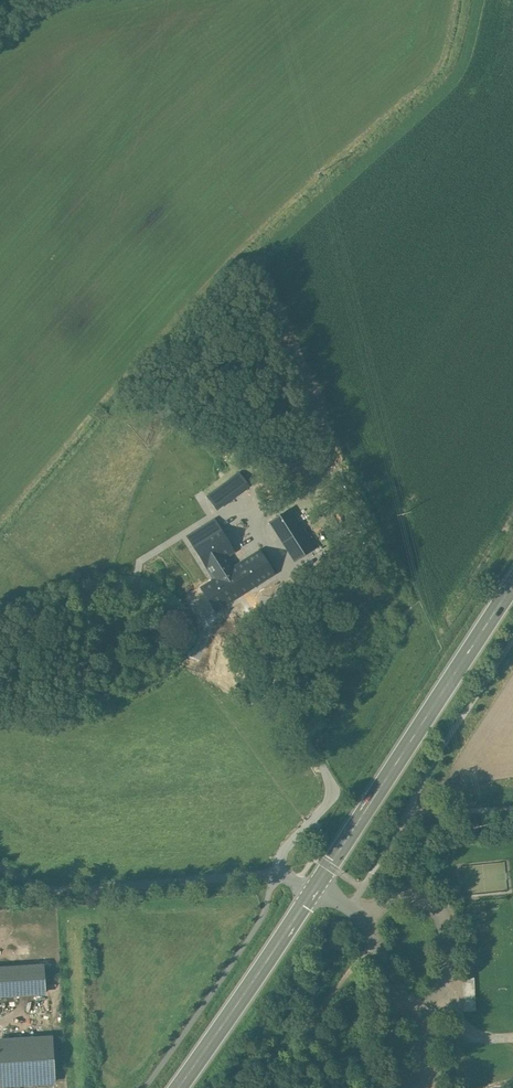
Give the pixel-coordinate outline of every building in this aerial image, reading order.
[(239,473),(208,497),(217,509),(243,490),(241,487),(246,483),(239,473)] [(273,497),(257,475),(246,483),(241,487),(243,490),(257,509),(273,497)] [(289,510),(270,522),(295,561),(313,549),(289,510)] [(234,552),(214,520),(187,537),(200,559),(214,580),(228,571),(234,567),(227,556),(234,552)] [(234,567),(228,571),(243,594),(274,574),(259,551),(234,567)] [(214,580),(201,588),(215,611),(243,594),(228,571),(214,580)] [(0,969),(0,995),(45,993),(43,966),(0,969)] [(475,977),(463,978),(464,1011),(476,1011),(475,977)] [(0,1041),(0,1085),(54,1082),(51,1038),(0,1041)]
